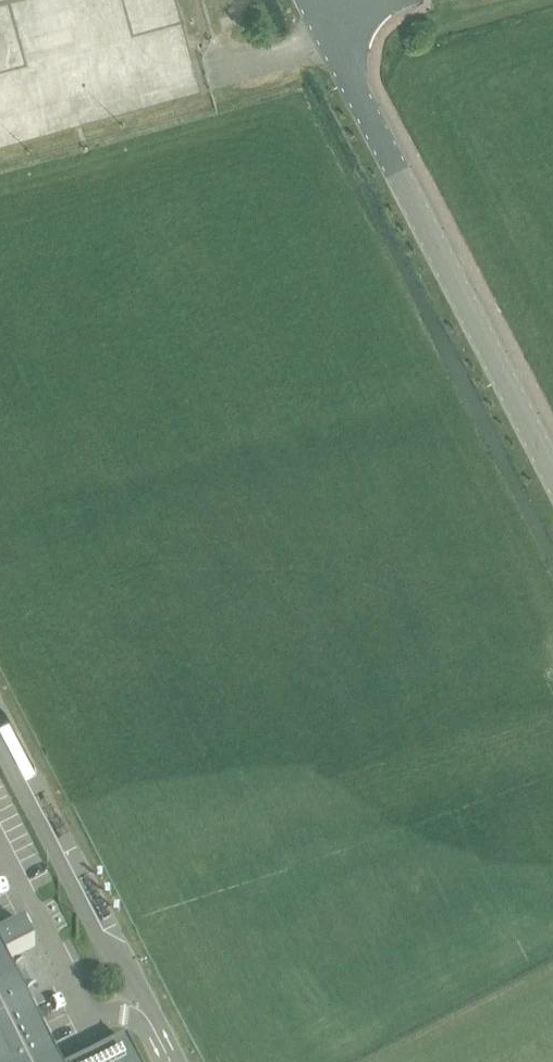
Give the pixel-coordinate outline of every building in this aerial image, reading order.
[(6,961),(36,947),(25,926),(0,939),(0,1061),(58,1061),(6,961)] [(127,1043),(91,1061),(137,1061),(127,1043)]
